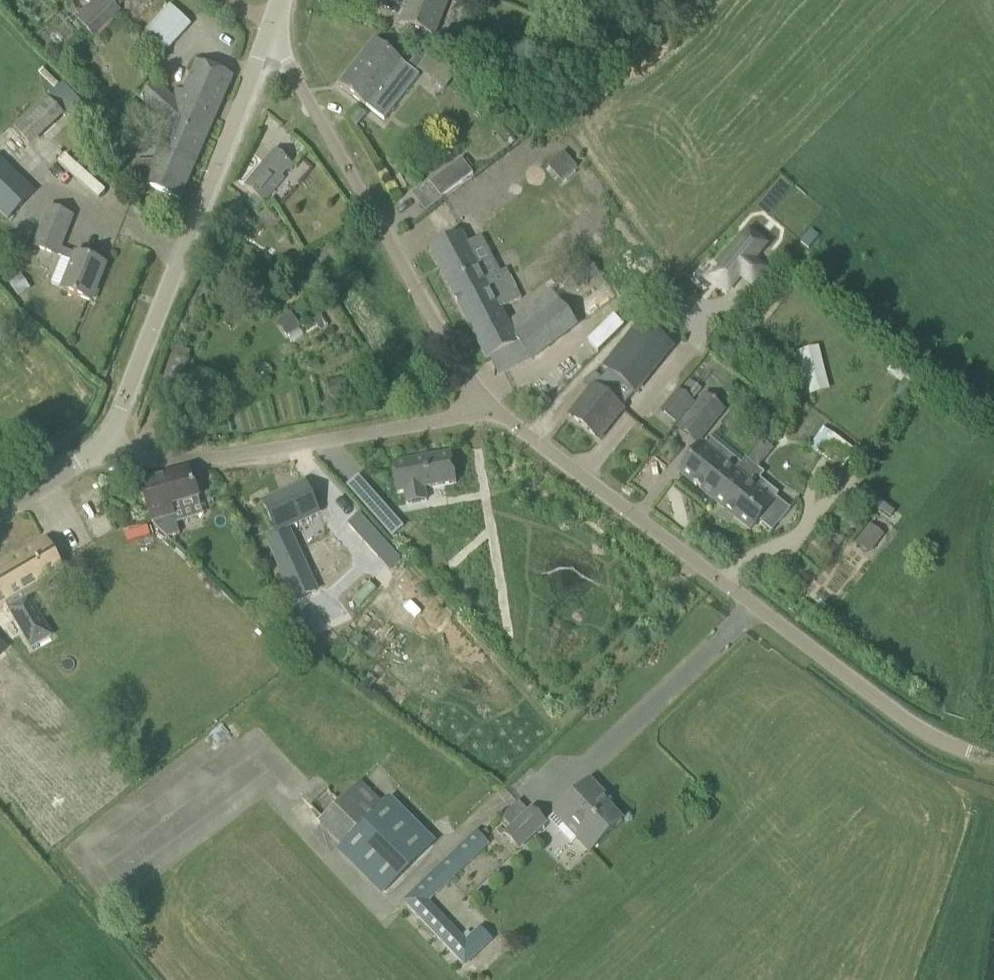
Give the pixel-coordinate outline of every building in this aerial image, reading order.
[(122,14),(107,0),(93,0),(75,18),(97,40),(122,14)] [(138,15),(147,26),(167,9),(159,0),(155,0),(138,15)] [(399,23),(418,30),(434,37),(449,0),(408,0),(399,23)] [(167,9),(145,33),(162,49),(185,23),(167,9)] [(419,76),(414,72),(390,53),(375,40),(339,86),(365,107),(383,121),(419,76)] [(155,83),(140,99),(157,114),(165,105),(175,114),(170,125),(144,185),(161,192),(179,200),(205,139),(232,77),(213,70),(196,63),(184,93),(177,90),(173,99),(155,83)] [(47,97),(12,128),(30,147),(64,116),(47,97)] [(59,172),(73,154),(67,149),(53,167),(59,172)] [(264,204),(295,166),(276,151),(247,188),(264,204)] [(0,159),(0,213),(7,220),(35,192),(0,159)] [(429,183),(441,198),(472,174),(461,159),(429,183)] [(49,207),(41,226),(33,247),(60,257),(71,261),(60,290),(72,295),(91,302),(105,265),(76,253),(75,254),(60,248),(73,217),(49,207)] [(749,230),(711,277),(717,282),(728,291),(742,275),(753,261),(767,245),(749,230)] [(501,309),(513,303),(522,299),(506,270),(486,279),(482,272),(462,232),(428,249),(486,361),(490,359),(498,377),(532,359),(576,325),(551,292),(508,323),(501,309)] [(579,288),(599,274),(588,258),(572,269),(575,273),(570,276),(579,288)] [(290,312),(279,319),(289,334),(300,327),(290,312)] [(590,340),(601,351),(626,324),(615,313),(590,340)] [(587,391),(576,405),(588,415),(586,419),(608,437),(617,426),(626,433),(666,383),(661,379),(678,358),(657,340),(633,370),(644,379),(630,397),(604,376),(590,393),(587,391)] [(806,395),(831,389),(819,344),(794,351),(806,395)] [(177,387),(185,365),(187,360),(188,360),(191,351),(176,346),(173,355),(172,355),(154,401),(176,409),(183,390),(177,387)] [(341,381),(328,384),(331,398),(345,395),(341,381)] [(681,417),(694,402),(681,391),(677,387),(664,402),(681,417)] [(705,393),(688,414),(710,431),(726,411),(705,393)] [(856,451),(833,435),(818,457),(841,472),(856,451)] [(740,466),(739,466),(706,438),(679,472),(713,499),(735,472),(740,466)] [(449,453),(391,463),(396,492),(403,491),(405,504),(426,500),(423,488),(455,482),(449,453)] [(189,471),(140,485),(152,526),(153,526),(166,538),(176,535),(173,523),(167,507),(197,498),(189,471)] [(735,472),(713,499),(724,508),(726,506),(736,514),(734,516),(750,530),(772,502),(762,494),(735,472)] [(305,483),(263,502),(277,532),(278,532),(280,537),(269,542),(295,601),(316,591),(290,533),(289,533),(287,528),(319,513),(305,483)] [(373,494),(362,504),(375,519),(387,509),(373,494)] [(359,515),(347,525),(378,559),(389,549),(359,515)] [(870,526),(855,545),(870,557),(886,539),(870,526)] [(54,558),(44,541),(0,566),(0,605),(7,601),(22,592),(61,570),(54,558)] [(372,556),(340,585),(349,595),(381,565),(372,556)] [(10,610),(32,648),(52,637),(30,599),(27,600),(22,592),(7,601),(12,609),(10,610)] [(622,821),(607,805),(609,802),(589,780),(560,808),(583,832),(576,838),(589,852),(622,821)] [(342,847),(338,851),(381,895),(435,842),(391,797),(383,805),(342,847)] [(532,807),(503,833),(519,850),(548,824),(532,807)] [(465,967),(493,940),(480,926),(466,940),(429,902),(490,844),(477,831),(403,901),(465,967)]
